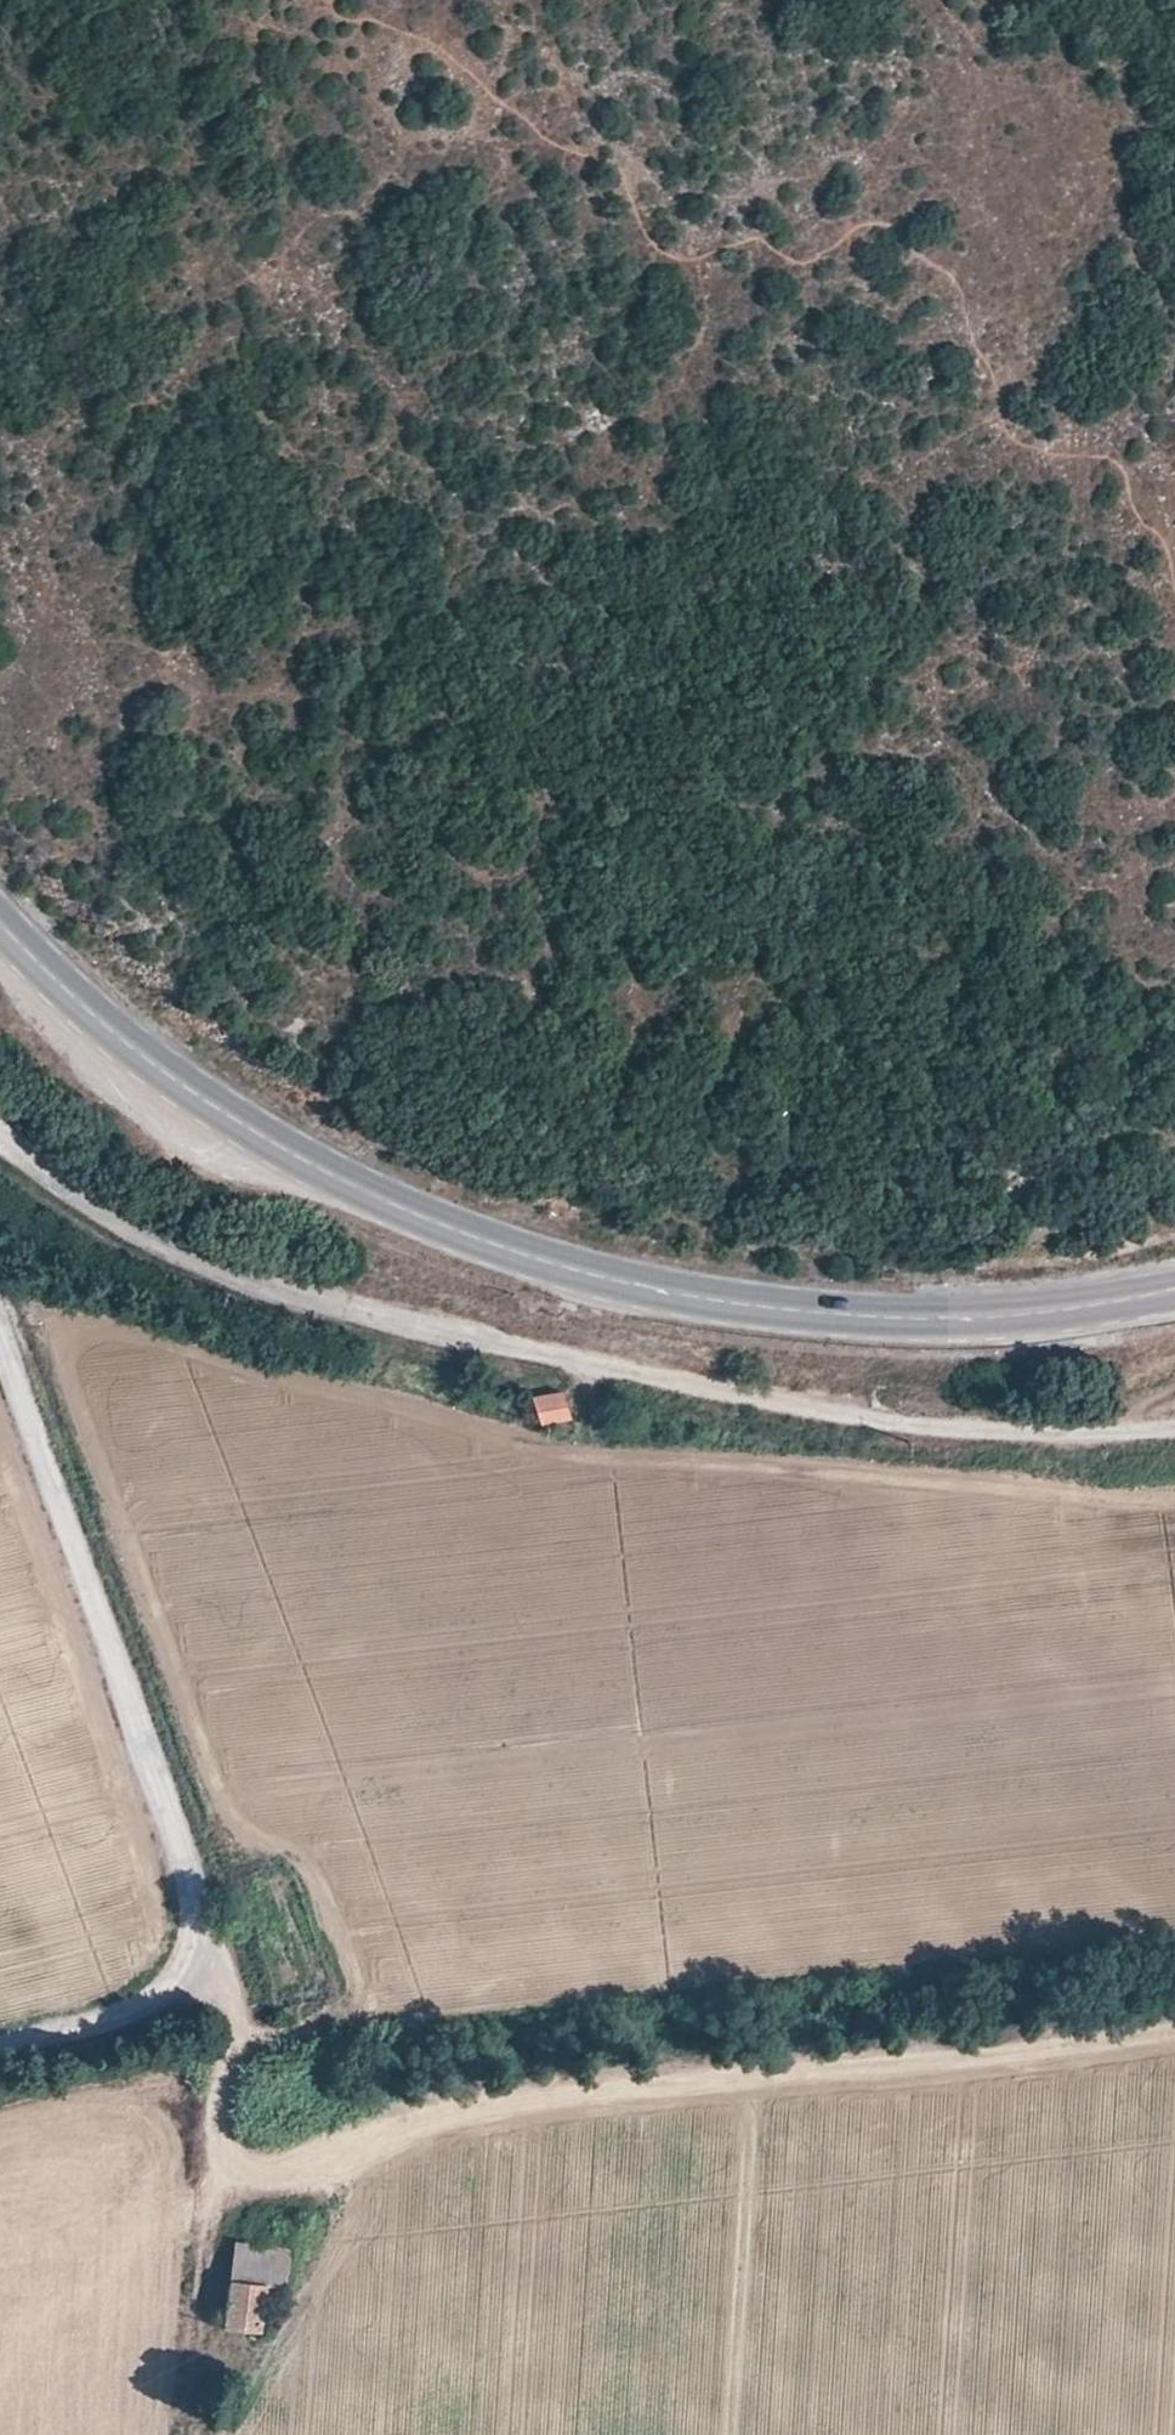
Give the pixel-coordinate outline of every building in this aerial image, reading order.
[(568,1415),(560,1389),(531,1396),(538,1422),(568,1415)] [(233,2240),(223,2326),(261,2330),(265,2284),(284,2285),(288,2248),(233,2240)]
